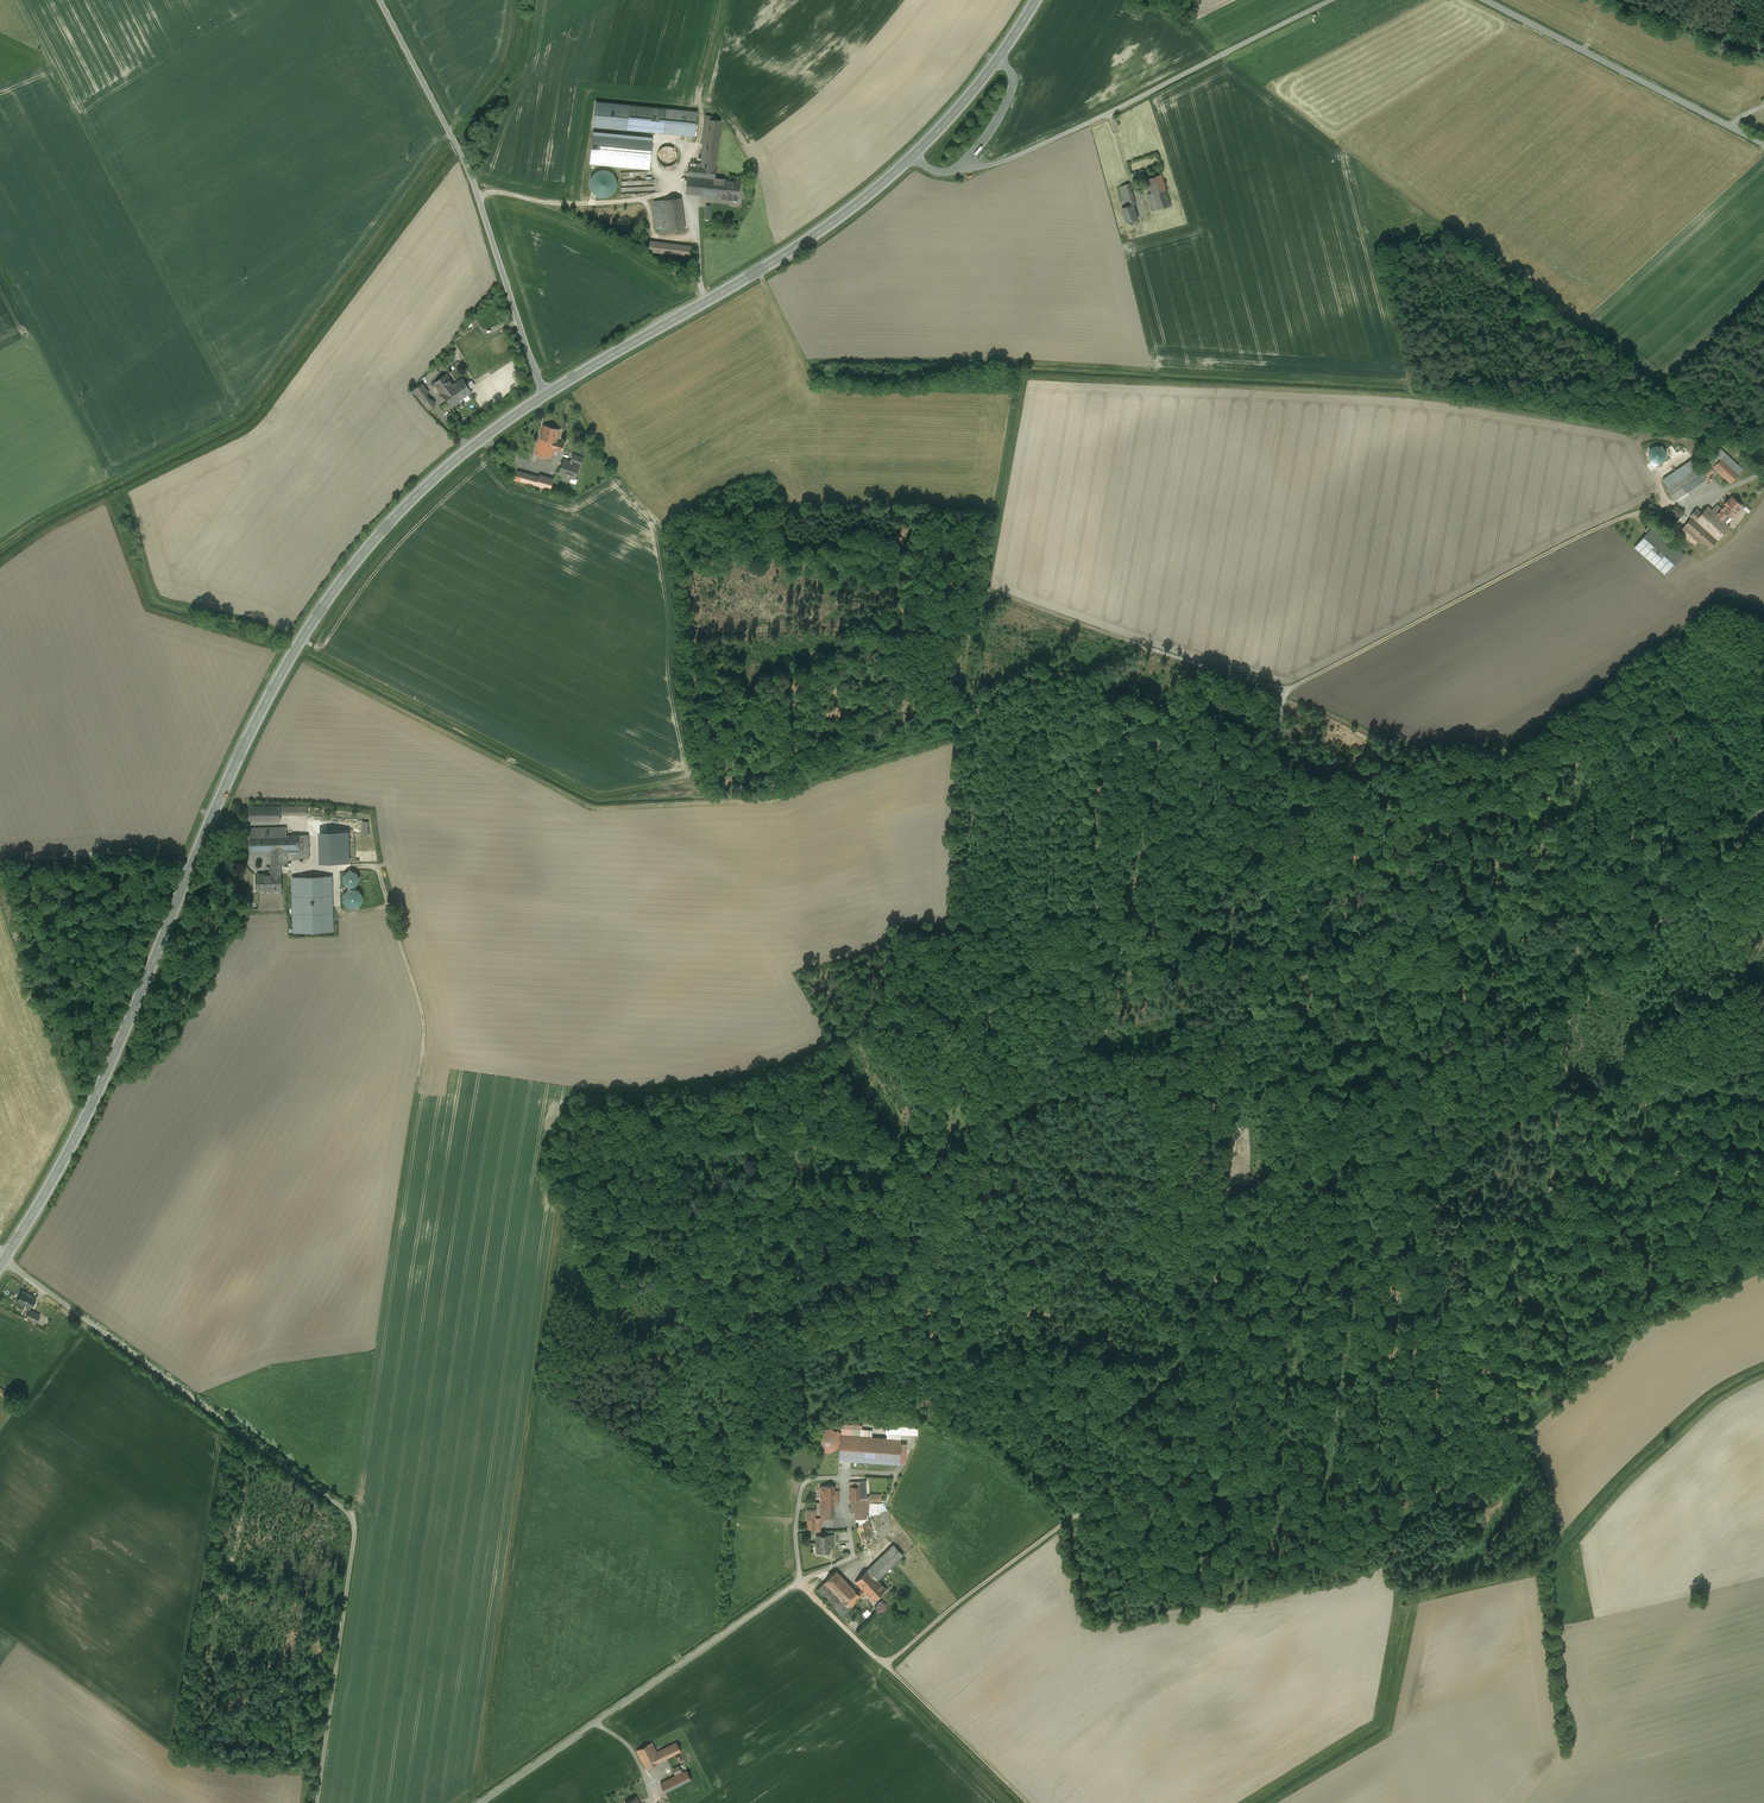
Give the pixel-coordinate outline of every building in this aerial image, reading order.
[(627,129),(630,105),(596,102),(594,126),(627,129)] [(665,109),(630,105),(627,129),(663,133),(665,109)] [(683,111),(665,109),(663,133),(684,135),(685,124),(682,123),(683,111)] [(694,136),(697,112),(691,111),(683,111),(682,123),(685,124),(684,135),(694,136)] [(703,167),(689,166),(686,194),(713,197),(715,178),(716,169),(715,169),(720,121),(708,120),(703,167)] [(652,138),(593,132),(590,163),(649,169),(652,138)] [(676,160),(677,156),(676,152),(674,149),(671,147),(667,146),(663,147),(660,149),(658,152),(657,156),(658,160),(660,163),(663,166),(667,166),(671,165),(674,163),(676,160)] [(594,195),(598,197),(602,198),(606,197),(610,196),(613,193),(616,190),(617,186),(617,182),(616,178),(614,175),(611,172),(608,171),(604,170),(600,170),(596,172),(593,174),(591,177),(590,181),(589,185),(590,188),(592,192),(594,195)] [(1161,175),(1148,179),(1152,193),(1166,189),(1161,175)] [(741,181),(727,180),(715,178),(713,197),(721,197),(721,198),(733,199),(739,199),(741,181)] [(629,193),(652,191),(652,185),(649,185),(649,180),(628,181),(628,187),(629,187),(629,193)] [(1129,183),(1119,187),(1125,207),(1122,208),(1127,222),(1138,219),(1134,204),(1136,203),(1129,183)] [(1152,193),(1148,195),(1153,211),(1171,205),(1166,189),(1152,193)] [(681,198),(663,200),(667,231),(685,229),(681,198)] [(663,200),(654,201),(658,232),(667,231),(663,200)] [(692,246),(650,241),(648,251),(690,256),(692,246)] [(453,385),(446,374),(434,383),(448,402),(440,407),(444,412),(463,398),(453,385)] [(472,392),(462,378),(453,385),(463,398),(471,393),(472,392)] [(431,401),(427,395),(428,393),(428,392),(423,385),(421,385),(415,390),(429,409),(435,405),(435,404),(433,401),(431,401)] [(559,429),(543,425),(538,443),(555,448),(562,450),(563,443),(556,441),(559,429)] [(555,448),(538,443),(535,454),(552,459),(555,448)] [(1718,447),(1712,454),(1714,456),(1708,462),(1713,471),(1715,473),(1718,471),(1713,467),(1725,453),(1718,447)] [(1743,469),(1725,453),(1713,467),(1718,471),(1731,483),(1743,469)] [(583,457),(573,454),(571,461),(579,464),(580,464),(583,457)] [(571,461),(564,459),(559,473),(565,475),(564,478),(570,480),(571,477),(574,478),(579,464),(571,461)] [(1693,459),(1663,479),(1668,487),(1698,467),(1693,459)] [(1706,461),(1698,467),(1705,477),(1713,471),(1708,462),(1706,461)] [(1668,487),(1666,488),(1674,500),(1706,478),(1705,477),(1698,467),(1668,487)] [(553,478),(539,474),(538,476),(517,470),(515,479),(550,489),(553,478)] [(1732,497),(1722,508),(1722,509),(1716,515),(1721,519),(1722,519),(1727,513),(1731,517),(1741,505),(1732,497)] [(1696,519),(1710,531),(1721,519),(1716,515),(1708,507),(1701,513),(1696,519)] [(1679,518),(1679,516),(1679,513),(1677,511),(1675,509),(1672,509),(1669,509),(1667,511),(1665,513),(1665,516),(1665,518),(1667,521),(1669,522),(1672,523),(1675,522),(1677,521),(1679,518)] [(1696,509),(1691,515),(1696,519),(1701,513),(1696,509)] [(1717,540),(1692,517),(1685,525),(1700,538),(1699,539),(1710,548),(1717,540)] [(1721,519),(1710,531),(1718,539),(1729,526),(1722,519),(1721,519)] [(1700,538),(1685,525),(1679,532),(1690,542),(1692,541),(1695,544),(1699,539),(1700,538)] [(1667,539),(1653,526),(1634,547),(1666,575),(1684,554),(1672,543),(1673,541),(1668,537),(1667,539)] [(249,806),(249,821),(281,821),(281,815),(308,815),(308,807),(249,806)] [(250,829),(250,850),(271,850),(288,850),(299,849),(299,856),(309,856),(309,835),(284,835),(284,829),(250,829)] [(332,831),(321,831),(322,863),(333,863),(332,831)] [(288,850),(271,850),(272,874),(281,874),(280,864),(288,864),(288,850)] [(346,886),(349,887),(353,887),(356,886),(358,884),(359,880),(359,877),(357,874),(355,872),(352,871),(349,871),(346,873),(344,875),(343,878),(343,881),(344,884),(346,886)] [(272,874),(257,875),(258,890),(281,890),(281,874),(272,874)] [(332,876),(293,877),(294,932),(333,931),(332,876)] [(344,903),(346,906),(349,908),(352,908),(355,908),(358,907),(361,905),(362,902),(363,898),(362,894),(360,891),(356,889),(353,889),(349,890),(346,891),(344,894),(343,897),(343,900),(344,903)] [(35,1297),(22,1291),(17,1301),(30,1307),(35,1297)] [(40,1315),(29,1310),(25,1317),(36,1322),(40,1315)] [(0,1387),(0,1393),(7,1398),(10,1394),(0,1387)] [(918,1427),(904,1425),(903,1433),(917,1434),(918,1427)] [(842,1428),(841,1435),(859,1436),(860,1429),(842,1428)] [(818,1446),(821,1449),(824,1450),(827,1451),(830,1451),(834,1450),(836,1447),(838,1444),(839,1441),(838,1438),(837,1435),(835,1432),(833,1431),(830,1430),(826,1429),(823,1431),(820,1433),(818,1436),(817,1439),(817,1443),(818,1446)] [(859,1436),(841,1435),(839,1460),(898,1464),(900,1439),(859,1436)] [(866,1482),(850,1482),(851,1512),(855,1512),(865,1511),(869,1511),(868,1502),(878,1501),(877,1495),(870,1495),(870,1498),(866,1498),(866,1482)] [(834,1486),(820,1486),(821,1507),(834,1506),(835,1506),(834,1502),(834,1490),(834,1486)] [(872,1513),(883,1512),(883,1502),(871,1503),(872,1510),(872,1513)] [(834,1506),(821,1507),(822,1518),(834,1518),(834,1506)] [(807,1510),(807,1520),(815,1520),(815,1510),(807,1510)] [(815,1520),(807,1520),(808,1529),(815,1528),(815,1520)] [(830,1535),(817,1535),(817,1552),(830,1552),(830,1535)] [(893,1544),(868,1570),(878,1580),(882,1576),(903,1555),(893,1544)] [(878,1580),(868,1570),(855,1582),(862,1589),(865,1592),(874,1601),(886,1589),(878,1580)] [(836,1571),(825,1582),(850,1608),(865,1592),(862,1589),(857,1593),(836,1571)] [(850,1608),(825,1582),(817,1589),(842,1615),(850,1608)] [(650,1743),(637,1750),(646,1768),(681,1751),(677,1742),(655,1753),(650,1743)] [(677,1774),(684,1770),(682,1764),(674,1768),(677,1774)] [(687,1770),(661,1783),(665,1792),(691,1779),(687,1770)]
